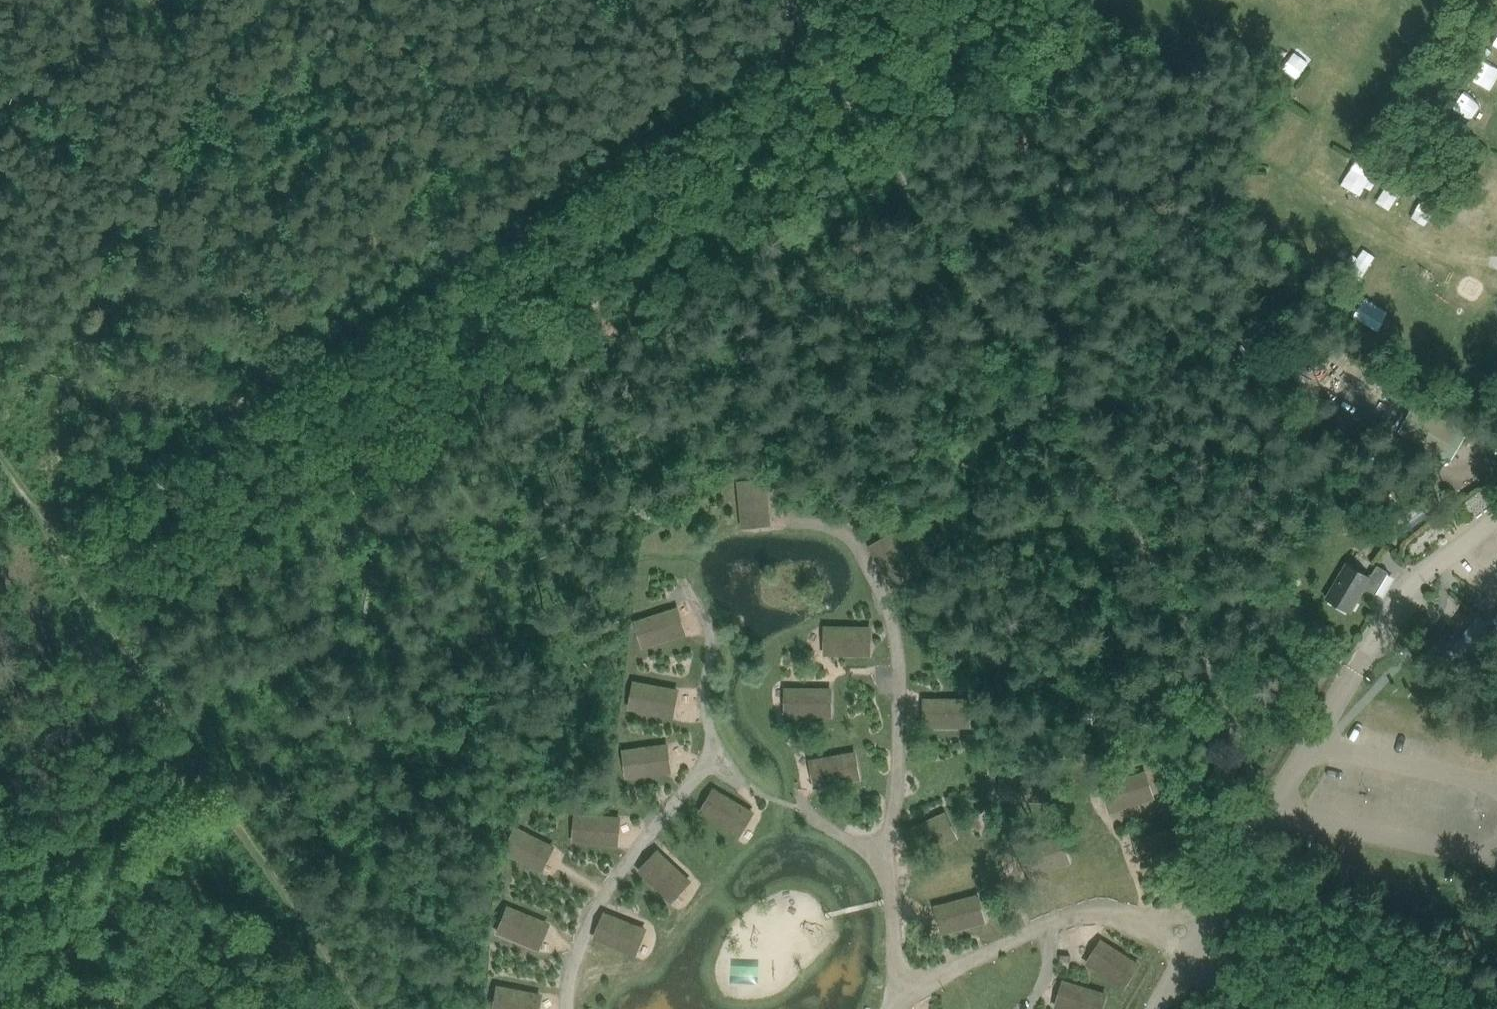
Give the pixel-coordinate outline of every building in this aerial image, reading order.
[(1484,183),(1484,198),(1496,198),(1496,184),(1484,183)] [(1389,190),(1372,215),(1391,228),(1408,202),(1389,190)] [(1414,406),(1398,432),(1450,463),(1465,437),(1414,406)] [(763,481),(739,484),(743,521),(768,518),(763,481)] [(1479,525),(1495,515),(1485,497),(1468,507),(1479,525)] [(1401,513),(1392,519),(1403,537),(1412,531),(1401,513)] [(892,535),(870,548),(889,580),(911,567),(892,535)] [(1375,595),(1388,573),(1376,566),(1369,578),(1345,564),(1325,598),(1349,613),(1364,588),(1375,595)] [(669,612),(634,623),(642,647),(677,636),(669,612)] [(1496,632),(1496,631),(1478,617),(1454,650),(1474,664),(1496,632)] [(868,629),(831,628),(830,653),(867,654),(868,629)] [(671,691),(634,683),(629,708),(666,716),(671,691)] [(830,691),(793,691),(791,716),(829,717),(830,691)] [(969,727),(968,700),(929,700),(930,728),(969,727)] [(665,772),(662,747),(623,751),(625,777),(665,772)] [(854,752),(817,759),(820,785),(857,779),(854,752)] [(1152,796),(1144,772),(1110,784),(1118,808),(1152,796)] [(747,810),(714,790),(701,812),(733,832),(747,810)] [(955,837),(945,815),(910,830),(920,853),(955,837)] [(613,820),(577,817),(575,843),(611,846),(613,820)] [(547,846),(514,829),(501,852),(534,870),(547,846)] [(1184,852),(1177,830),(1141,841),(1148,864),(1184,852)] [(1070,863),(1062,839),(1026,850),(1033,873),(1070,863)] [(684,880),(659,853),(640,870),(665,897),(684,880)] [(978,899),(942,908),(948,932),(984,923),(978,899)] [(539,922),(505,908),(495,931),(530,945),(539,922)] [(639,927),(603,914),(594,937),(630,951),(639,927)] [(1137,964),(1106,946),(1092,967),(1124,986),(1137,964)] [(1070,984),(1062,1008),(1100,1008),(1104,996),(1070,984)] [(494,988),(490,1008),(529,1008),(532,994),(494,988)]
